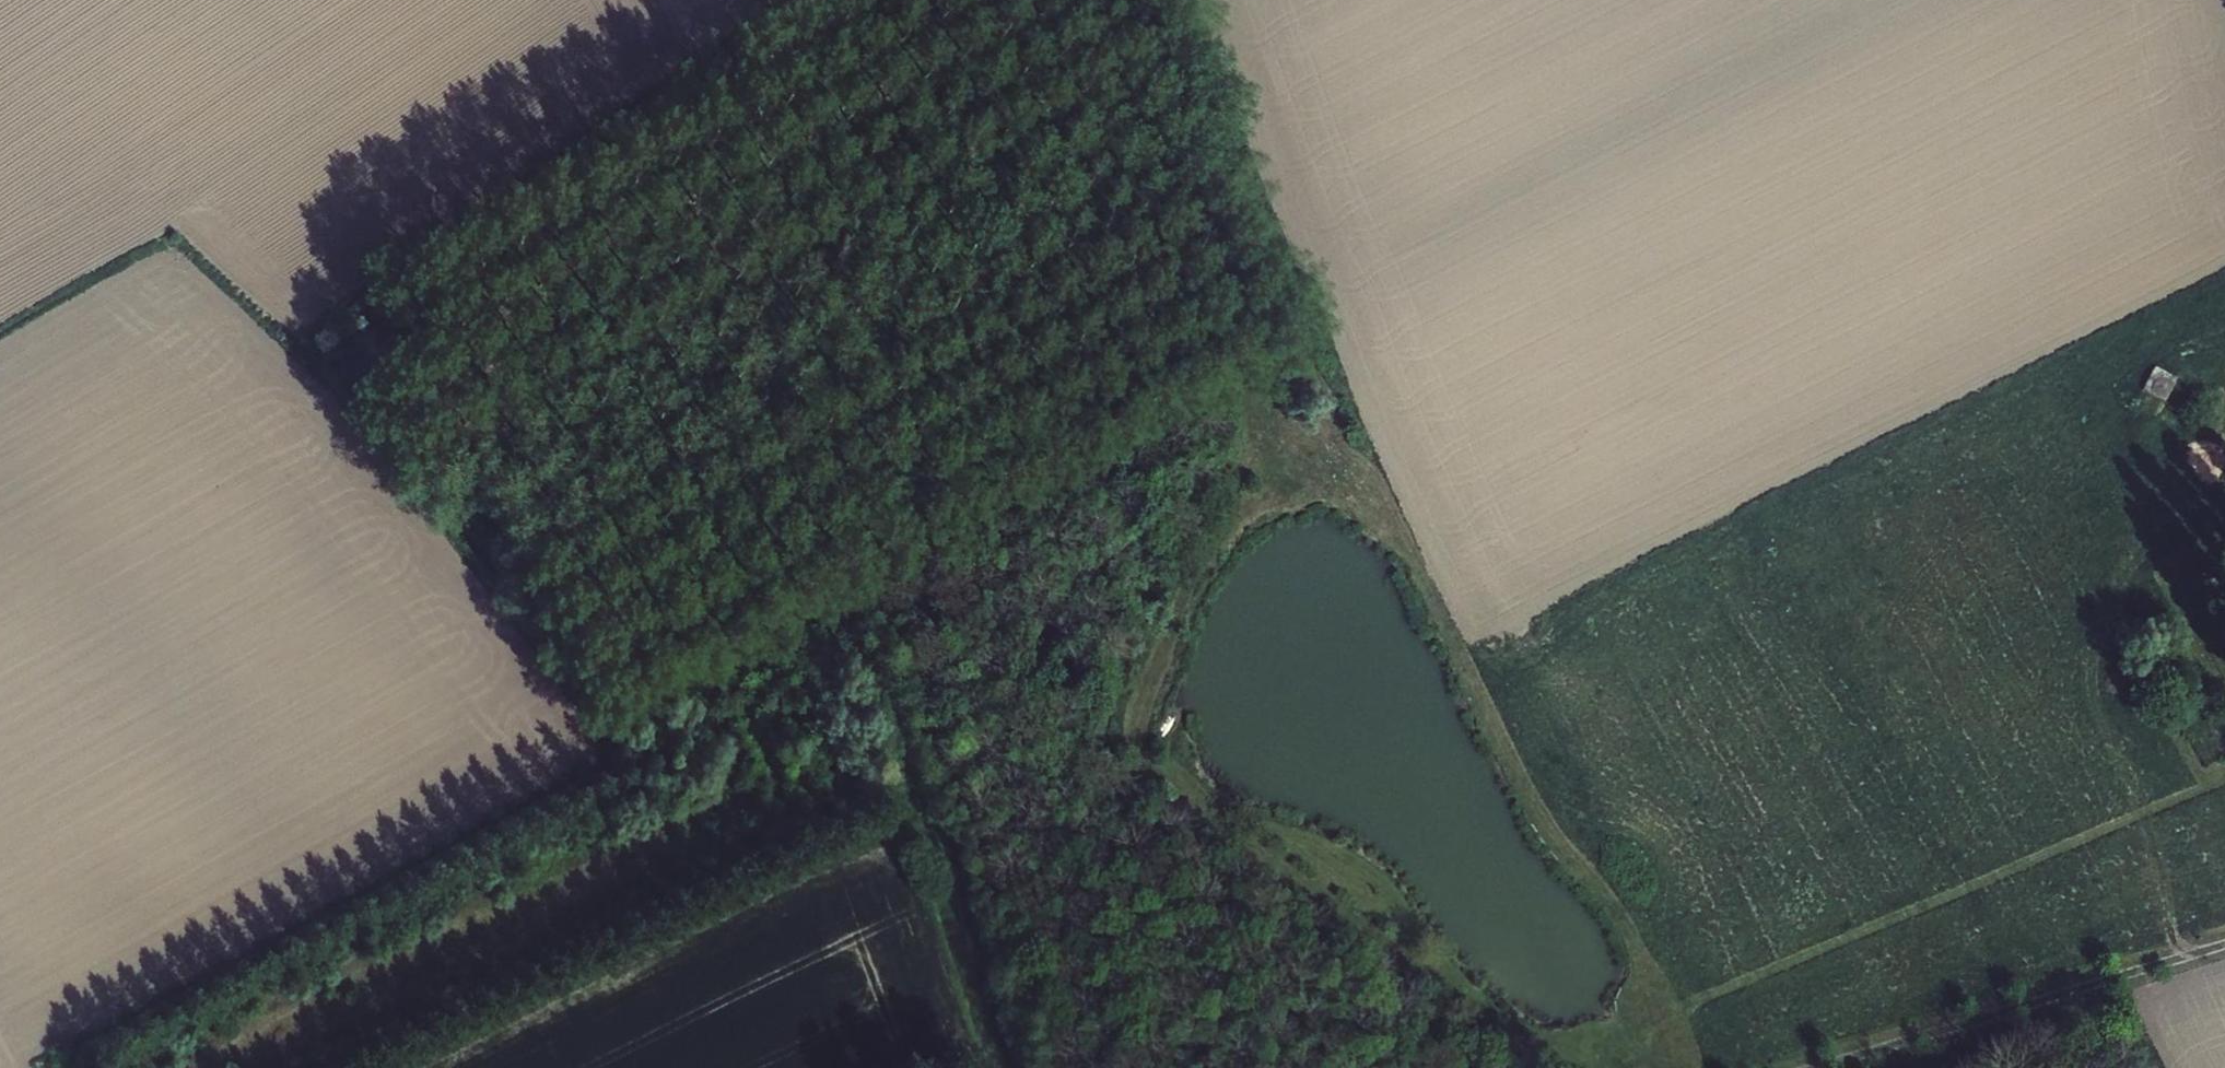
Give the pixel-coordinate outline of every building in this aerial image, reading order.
[(2179,386),(2154,373),(2142,400),(2168,408),(2179,386)]
